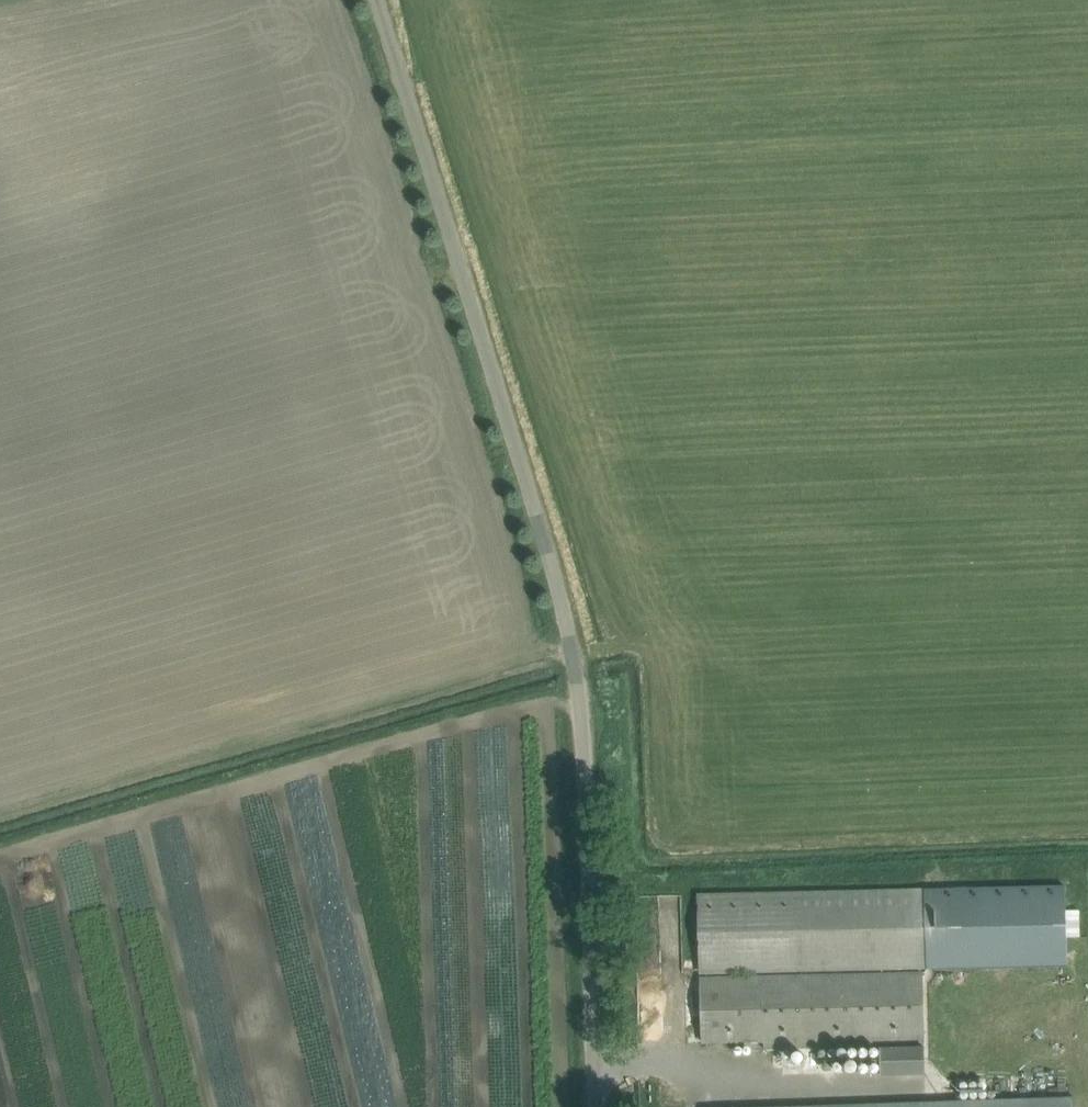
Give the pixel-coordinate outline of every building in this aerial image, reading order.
[(701,971),(1066,962),(1065,887),(699,896),(701,971)] [(923,1042),(923,1021),(922,972),(720,976),(701,976),(703,1040),(763,1039),(764,1047),(923,1042)] [(881,1075),(926,1074),(925,1045),(880,1046),(881,1075)] [(775,1106),(1073,1106),(1073,1096),(775,1106)]
